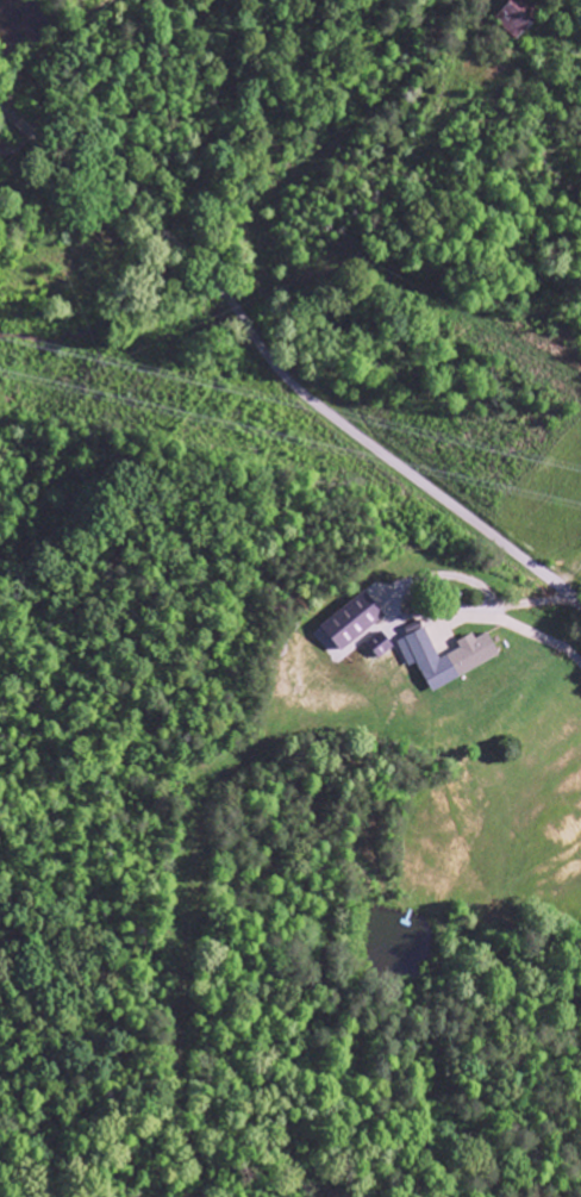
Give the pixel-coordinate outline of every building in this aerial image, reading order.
[(540,15),(524,0),(512,0),(493,19),(515,41),(540,15)] [(389,621),(371,592),(324,621),(341,650),(389,621)] [(433,691),(502,656),(490,632),(476,639),(473,634),(459,642),(462,648),(441,658),(426,627),(398,642),(411,667),(419,663),(433,691)]
